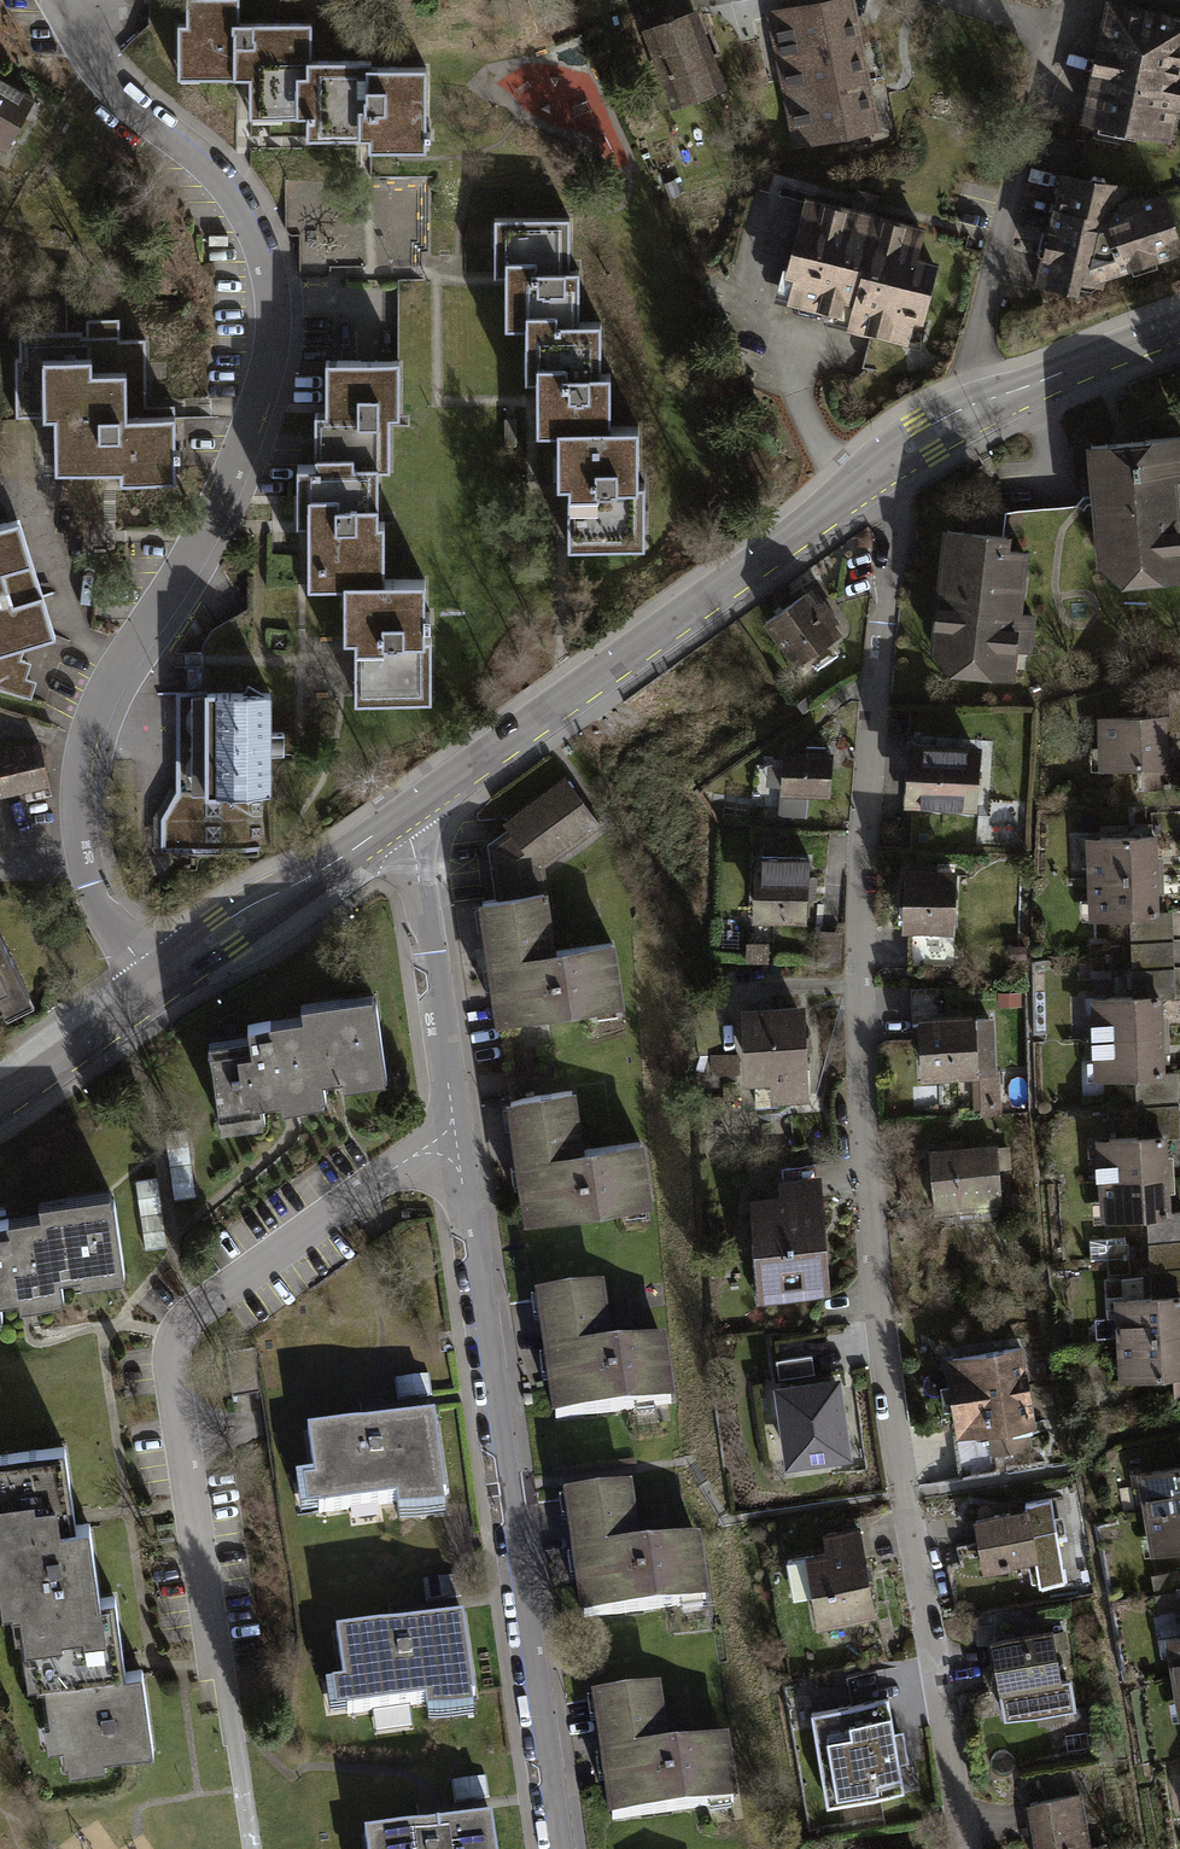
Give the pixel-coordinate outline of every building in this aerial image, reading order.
[(178,70),(238,69),(249,69),(311,67),(310,22),(240,24),(239,0),(186,0),(186,25),(177,25),(178,70)] [(851,0),(832,0),(768,12),(772,33),(794,144),(875,128),(851,0)] [(708,9),(652,32),(682,106),(738,84),(708,9)] [(1118,9),(1090,122),(1157,139),(1166,103),(1179,107),(1179,70),(1174,68),(1179,44),(1179,25),(1118,9)] [(603,62),(557,64),(560,137),(607,135),(603,62)] [(311,67),(249,69),(250,114),(306,113),(306,140),(359,138),(429,137),(427,65),(311,67)] [(4,152),(22,123),(29,127),(42,106),(0,81),(0,150),(4,152)] [(1174,188),(1125,204),(1130,178),(1070,162),(1039,280),(1085,285),(1179,252),(1179,203),(1174,188)] [(922,346),(945,262),(919,255),(926,227),(801,194),(777,283),(833,298),(827,321),(922,346)] [(571,219),(492,219),(492,275),(505,275),(506,320),(525,320),(581,319),(581,271),(571,271),(571,219)] [(535,380),(535,432),(553,432),(612,432),(612,375),(602,375),(601,319),(581,319),(525,320),(525,380),(535,380)] [(137,352),(46,352),(46,411),(63,411),(63,473),(126,473),(126,499),(171,499),(171,413),(137,412),(137,352)] [(399,360),(327,361),(327,419),(314,419),(314,472),(374,472),(388,472),(388,420),(399,420),(399,360)] [(1098,432),(1105,582),(1179,579),(1179,428),(1098,432)] [(567,494),(567,549),(645,549),(645,490),(637,490),(636,432),(612,432),(553,432),(553,494),(567,494)] [(314,472),(306,472),(306,531),(306,588),(342,588),(384,588),(383,526),(374,526),(374,472),(314,472)] [(1014,524),(950,517),(934,662),(1019,672),(1033,547),(1011,545),(1014,524)] [(0,529),(0,658),(23,651),(61,640),(44,582),(26,521),(0,529)] [(822,585),(774,611),(801,663),(850,638),(822,585)] [(384,588),(342,588),(342,646),(354,646),(354,704),(431,704),(431,645),(423,645),(423,588),(384,588)] [(271,691),(178,689),(175,804),(269,806),(271,691)] [(1176,708),(1102,711),(1104,768),(1178,765),(1176,708)] [(0,750),(0,797),(51,787),(41,742),(0,750)] [(983,748),(914,742),(908,802),(977,809),(983,748)] [(832,750),(784,750),(785,792),(832,792),(832,750)] [(599,822),(574,777),(485,836),(491,889),(541,883),(539,868),(599,822)] [(269,806),(175,804),(167,813),(158,823),(156,851),(265,852),(269,806)] [(1119,1284),(1122,1372),(1179,1369),(1179,1209),(1178,1209),(1174,1124),(1179,1124),(1179,1068),(1173,1068),(1169,985),(1179,985),(1179,907),(1165,908),(1162,826),(1087,829),(1090,911),(1117,910),(1120,985),(1094,986),(1097,1077),(1138,1076),(1140,1128),(1104,1129),(1108,1221),(1154,1219),(1157,1283),(1119,1284)] [(969,865),(917,860),(912,922),(964,927),(969,865)] [(808,872),(757,871),(757,923),(808,924),(808,872)] [(551,900),(477,908),(490,1028),(628,1013),(620,936),(556,943),(551,900)] [(38,989),(0,914),(0,1008),(38,989)] [(396,1071),(392,985),(316,988),(317,1011),(256,1014),(257,1033),(219,1035),(223,1119),(267,1118),(266,1098),(294,1096),(329,1095),(328,1074),(396,1071)] [(812,997),(748,1000),(750,1079),(776,1078),(777,1100),(816,1099),(812,997)] [(1002,1005),(934,1003),(932,1071),(972,1072),(972,1109),(1000,1110),(1002,1005)] [(589,1082),(516,1090),(529,1210),(666,1195),(658,1119),(594,1125),(589,1082)] [(1003,1146),(937,1146),(937,1214),(1003,1214),(1003,1146)] [(832,1295),(824,1167),(784,1170),(785,1188),(758,1189),(765,1299),(832,1295)] [(125,1185),(49,1189),(50,1212),(0,1214),(0,1298),(31,1297),(62,1296),(61,1275),(129,1272),(125,1185)] [(143,1250),(166,1249),(162,1189),(140,1191),(143,1250)] [(618,1286),(544,1294),(557,1414),(695,1400),(686,1323),(623,1330),(618,1286)] [(1035,1345),(953,1350),(957,1432),(989,1431),(991,1457),(1042,1455),(1035,1345)] [(817,1363),(773,1366),(775,1397),(789,1396),(794,1467),(846,1464),(841,1381),(818,1382),(817,1363)] [(446,1516),(435,1424),(374,1431),(316,1438),(322,1490),(305,1492),(308,1520),(401,1509),(402,1521),(446,1516)] [(0,1442),(0,1560),(5,1609),(23,1608),(31,1688),(57,1685),(65,1762),(162,1753),(154,1662),(119,1665),(104,1509),(79,1512),(72,1435),(0,1442)] [(1146,1461),(1158,1546),(1179,1543),(1179,1457),(1146,1461)] [(649,1488),(575,1496),(588,1616),(725,1601),(717,1525),(653,1532),(649,1488)] [(1057,1498),(979,1511),(984,1564),(1036,1556),(1041,1581),(1065,1578),(1062,1542),(1057,1498)] [(876,1530),(821,1537),(822,1553),(787,1555),(793,1596),(819,1593),(824,1618),(886,1611),(876,1530)] [(1154,1574),(1159,1616),(1179,1613),(1179,1582),(1179,1571),(1154,1574)] [(480,1713),(464,1622),(399,1633),(343,1643),(352,1691),(336,1694),(341,1723),(431,1707),(433,1721),(480,1713)] [(1056,1623),(997,1629),(1006,1716),(1082,1708),(1078,1669),(1061,1671),(1056,1623)] [(675,1684),(602,1691),(615,1822),(752,1808),(745,1730),(680,1737),(675,1684)] [(889,1703),(814,1715),(828,1805),(904,1793),(889,1703)] [(1033,1795),(1040,1848),(1114,1848),(1112,1834),(1095,1837),(1089,1788),(1033,1795)] [(494,1825),(433,1834),(375,1842),(375,1848),(498,1848),(494,1825)]
